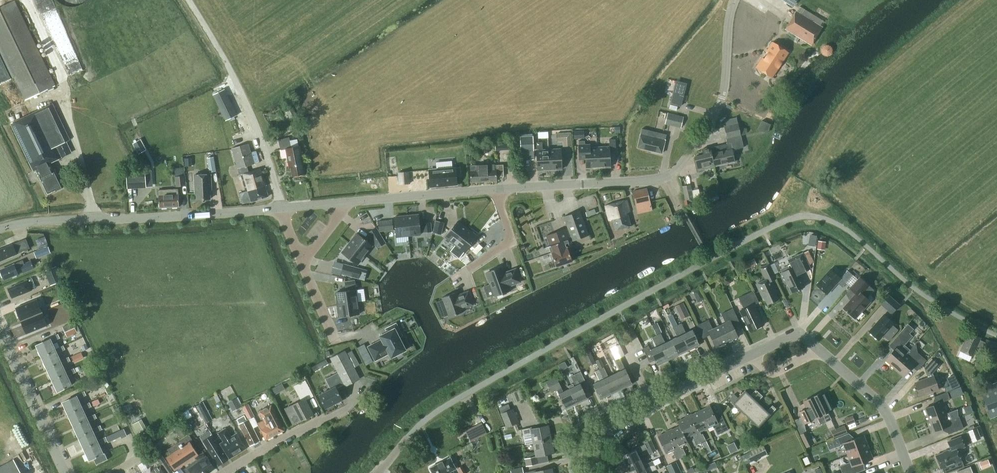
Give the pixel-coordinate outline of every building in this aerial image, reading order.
[(55,85),(14,0),(0,7),(0,47),(26,100),(55,85)] [(53,6),(42,10),(67,75),(78,70),(53,6)] [(822,27),(797,11),(786,29),(811,45),(822,27)] [(770,75),(775,67),(778,68),(788,52),(773,42),(757,66),(770,75)] [(822,50),(822,51),(822,52),(822,53),(823,53),(823,54),(824,54),(825,55),(826,55),(827,55),(828,55),(829,55),(829,54),(830,54),(831,54),(831,53),(832,52),(832,51),(832,50),(832,49),(832,48),(831,47),(831,46),(830,46),(829,45),(828,45),(827,45),(826,45),(825,45),(824,45),(824,46),(823,46),(823,47),(822,47),(822,48),(822,49),(822,50)] [(686,83),(678,81),(675,93),(673,92),(670,103),(681,106),(686,83)] [(233,107),(224,89),(213,94),(222,112),(233,107)] [(34,170),(37,169),(40,176),(48,193),(55,190),(56,190),(63,186),(55,169),(52,170),(49,163),(61,157),(71,152),(66,141),(70,140),(53,103),(11,123),(34,170)] [(289,118),(297,114),(292,105),(285,108),(289,118)] [(684,117),(668,113),(665,122),(681,126),(684,117)] [(724,126),(727,139),(741,136),(738,123),(724,126)] [(638,147),(662,153),(667,134),(642,128),(638,147)] [(584,131),(573,131),(574,139),(584,138),(584,131)] [(556,133),(557,142),(571,141),(571,132),(556,133)] [(519,136),(520,151),(534,150),(533,136),(519,136)] [(303,163),(300,146),(299,146),(297,139),(290,140),(289,137),(278,139),(281,149),(286,149),(289,167),(291,167),(292,176),(304,173),(302,164),(303,163)] [(610,151),(616,151),(615,139),(609,139),(609,146),(597,147),(598,167),(611,166),(610,151)] [(586,168),(598,167),(597,147),(590,147),(590,143),(585,144),(585,140),(579,140),(580,160),(586,159),(586,168)] [(510,150),(509,141),(496,142),(496,151),(510,150)] [(549,149),(543,150),(542,142),(536,142),(537,150),(538,170),(550,169),(549,149)] [(731,142),(709,147),(714,166),(735,161),(732,148),(731,142)] [(252,201),(268,196),(265,185),(266,185),(262,168),(249,172),(247,166),(254,164),(248,143),(232,148),(240,175),(241,174),(246,191),(248,190),(252,201)] [(702,149),(695,156),(698,170),(714,166),(709,147),(702,149)] [(550,169),(562,169),(561,149),(549,149),(550,169)] [(216,171),(214,156),(207,157),(209,172),(216,171)] [(497,180),(496,177),(504,176),(503,165),(494,165),(494,164),(470,165),(471,171),(470,171),(471,182),(497,180)] [(461,175),(460,167),(429,170),(431,187),(436,186),(457,184),(456,175),(461,175)] [(127,188),(146,187),(145,170),(126,171),(127,188)] [(399,172),(400,184),(409,183),(409,171),(399,172)] [(197,199),(210,198),(210,190),(212,190),(211,174),(194,175),(195,193),(197,193),(197,199)] [(176,186),(185,185),(184,175),(175,176),(176,186)] [(685,200),(693,198),(690,184),(682,186),(685,200)] [(178,188),(158,190),(159,195),(158,195),(159,208),(179,206),(179,194),(178,194),(178,188)] [(633,191),(636,205),(650,201),(647,188),(633,191)] [(627,199),(605,205),(609,220),(612,219),(615,230),(631,226),(628,212),(631,212),(627,199)] [(564,216),(573,241),(588,235),(580,211),(564,216)] [(421,234),(419,214),(406,216),(409,235),(421,234)] [(396,237),(409,235),(406,216),(394,217),(396,237)] [(385,224),(384,221),(378,221),(379,231),(393,230),(393,223),(385,224)] [(433,232),(441,234),(444,222),(436,221),(433,232)] [(445,236),(455,244),(467,228),(458,221),(445,236)] [(423,223),(424,231),(431,230),(431,222),(423,223)] [(367,232),(376,248),(385,242),(376,227),(367,232)] [(465,252),(477,236),(467,228),(455,244),(465,252)] [(546,235),(547,236),(548,235),(551,245),(547,247),(551,246),(553,251),(549,253),(549,254),(550,253),(552,259),(554,259),(556,266),(572,261),(568,247),(572,246),(566,228),(546,235)] [(349,242),(365,255),(373,245),(357,233),(349,242)] [(45,236),(40,238),(43,246),(48,244),(45,236)] [(1,250),(0,250),(0,260),(4,258),(5,259),(17,254),(17,253),(30,248),(26,239),(13,244),(0,249),(1,250)] [(365,255),(349,242),(342,252),(357,264),(365,255)] [(48,246),(41,249),(43,256),(51,252),(48,246)] [(803,253),(798,255),(789,259),(793,267),(781,273),(785,281),(786,281),(792,292),(804,286),(799,274),(810,268),(803,253)] [(817,258),(816,266),(824,267),(825,259),(817,258)] [(17,270),(21,268),(23,273),(34,268),(31,261),(24,264),(23,260),(15,264),(15,263),(10,265),(11,266),(1,271),(4,279),(12,275),(12,276),(19,273),(17,270)] [(775,292),(776,291),(772,281),(776,279),(769,263),(760,268),(766,279),(756,284),(763,298),(764,297),(768,304),(778,299),(775,292)] [(341,274),(359,278),(361,268),(344,264),(341,274)] [(51,285),(62,281),(56,266),(45,271),(51,285)] [(502,267),(487,272),(496,296),(510,290),(509,286),(521,281),(516,268),(508,271),(509,272),(505,274),(502,267)] [(827,294),(837,282),(843,287),(853,275),(848,270),(840,278),(830,269),(817,284),(827,294)] [(731,282),(728,277),(723,280),(726,285),(731,282)] [(843,308),(847,311),(846,311),(848,313),(848,312),(855,319),(871,301),(867,298),(874,290),(860,277),(850,288),(856,293),(843,308)] [(20,295),(32,290),(30,284),(34,282),(32,278),(28,280),(15,285),(16,286),(8,289),(12,297),(19,294),(20,295)] [(355,280),(344,281),(346,289),(356,287),(355,280)] [(51,296),(59,292),(56,286),(48,289),(51,296)] [(336,292),(338,304),(358,301),(356,289),(336,292)] [(463,311),(462,308),(473,304),(468,291),(461,294),(461,295),(458,296),(456,292),(442,297),(449,317),(463,311)] [(740,310),(750,331),(763,325),(754,304),(759,302),(753,291),(739,298),(744,308),(740,310)] [(899,304),(889,295),(882,303),(893,312),(899,304)] [(16,307),(21,320),(42,312),(37,299),(16,307)] [(340,316),(359,314),(358,301),(338,304),(340,316)] [(678,313),(686,308),(683,302),(675,306),(678,313)] [(726,323),(719,326),(727,342),(738,337),(732,324),(739,321),(732,308),(722,314),(726,323)] [(48,325),(42,312),(21,320),(27,333),(48,325)] [(894,326),(895,325),(884,314),(869,331),(879,340),(883,335),(889,340),(898,330),(894,326)] [(716,347),(727,342),(719,326),(713,329),(708,320),(697,325),(703,338),(710,334),(716,347)] [(77,338),(83,336),(76,321),(63,327),(67,336),(75,333),(77,338)] [(368,346),(375,361),(389,353),(391,357),(405,350),(399,337),(403,335),(396,323),(386,328),(387,332),(380,335),(382,339),(368,346)] [(657,323),(652,326),(656,334),(661,331),(657,323)] [(681,323),(677,325),(689,350),(700,345),(692,330),(686,333),(681,323)] [(894,350),(885,359),(894,368),(906,354),(910,350),(905,345),(913,336),(910,333),(914,329),(908,324),(889,345),(894,350)] [(677,337),(671,340),(679,355),(689,350),(677,325),(673,327),(677,337)] [(969,332),(960,350),(961,350),(958,356),(969,361),(972,355),(972,356),(977,346),(983,349),(982,351),(996,356),(996,343),(986,340),(985,342),(980,340),(981,337),(969,332)] [(661,333),(656,335),(668,360),(679,355),(671,340),(665,343),(661,333)] [(52,341),(60,338),(58,334),(50,338),(50,339),(37,345),(41,355),(55,349),(52,341)] [(658,365),(668,360),(656,335),(652,337),(657,347),(651,350),(648,345),(643,348),(650,362),(655,360),(658,365)] [(625,355),(619,344),(610,349),(615,360),(625,355)] [(64,345),(55,349),(41,355),(47,367),(61,360),(57,353),(65,349),(64,345)] [(906,354),(894,368),(904,376),(912,366),(917,370),(926,360),(918,352),(916,354),(911,349),(910,350),(906,354)] [(344,383),(345,386),(360,379),(345,350),(331,358),(338,372),(344,383)] [(588,366),(595,363),(589,350),(582,353),(588,366)] [(69,357),(61,360),(47,367),(52,378),(66,372),(62,364),(71,361),(69,357)] [(601,358),(596,360),(599,368),(604,366),(601,358)] [(620,371),(614,374),(622,389),(632,384),(620,359),(616,361),(620,371)] [(939,389),(933,373),(939,365),(932,359),(924,368),(928,378),(915,383),(920,396),(939,389)] [(80,370),(78,366),(74,368),(66,372),(52,378),(58,391),(72,385),(68,376),(76,372),(80,370)] [(622,389),(614,374),(608,376),(604,367),(599,369),(611,394),(622,389)] [(601,399),(611,394),(599,369),(595,371),(600,381),(593,384),(601,399)] [(576,386),(569,388),(577,404),(587,399),(583,390),(589,387),(581,371),(571,376),(576,386)] [(326,379),(331,389),(319,395),(326,407),(342,399),(336,387),(344,383),(338,372),(326,379)] [(954,374),(947,378),(950,385),(945,388),(947,391),(959,385),(954,374)] [(107,394),(112,392),(107,382),(106,382),(103,376),(84,385),(87,392),(105,383),(107,387),(104,389),(107,394)] [(577,404),(569,388),(563,391),(556,376),(546,381),(549,387),(552,392),(557,389),(566,409),(577,404)] [(302,400),(292,405),(295,412),(290,415),(289,414),(294,424),(301,421),(300,420),(312,414),(313,414),(305,398),(313,395),(305,380),(294,385),(302,400)] [(980,389),(991,417),(996,415),(996,382),(980,389)] [(733,403),(746,415),(757,401),(762,396),(763,396),(756,389),(755,389),(756,389),(750,395),(745,390),(733,403)] [(84,391),(76,395),(77,396),(63,402),(68,413),(82,406),(78,399),(86,395),(84,391)] [(947,391),(934,397),(937,404),(925,408),(929,420),(946,413),(942,402),(950,399),(947,391)] [(831,419),(828,412),(833,410),(824,392),(814,397),(826,422),(831,419)] [(241,406),(236,397),(228,402),(233,411),(241,406)] [(820,424),(826,422),(814,397),(803,402),(806,407),(798,411),(804,423),(817,417),(820,424)] [(776,408),(772,405),(767,411),(757,401),(746,415),(758,427),(771,414),(770,414),(776,408)] [(90,402),(82,406),(68,413),(73,424),(87,417),(83,410),(92,406),(90,402)] [(204,418),(210,414),(208,410),(203,402),(197,405),(204,418)] [(508,403),(500,407),(502,412),(500,413),(506,427),(519,422),(513,408),(511,409),(508,403)] [(249,419),(254,416),(248,404),(242,406),(249,419)] [(264,420),(258,423),(266,439),(284,430),(271,405),(259,411),(264,420)] [(710,406),(699,411),(707,428),(715,424),(716,427),(714,428),(718,434),(729,429),(721,413),(715,416),(710,406)] [(948,434),(963,428),(959,416),(958,416),(957,409),(946,413),(929,420),(934,431),(946,427),(948,434)] [(204,421),(198,411),(191,415),(197,425),(204,421)] [(701,434),(700,431),(707,428),(699,411),(689,416),(701,442),(706,440),(703,433),(701,434)] [(73,424),(79,436),(92,429),(89,421),(97,418),(95,414),(87,417),(73,424)] [(250,445),(260,440),(249,419),(247,420),(245,415),(237,419),(250,445)] [(848,424),(856,420),(854,415),(846,418),(848,424)] [(680,426),(686,438),(693,434),(694,437),(693,438),(696,445),(701,442),(689,416),(677,421),(680,426)] [(142,419),(133,424),(138,433),(146,428),(142,419)] [(178,434),(186,430),(182,422),(174,426),(178,434)] [(482,422),(466,430),(471,441),(487,433),(482,422)] [(79,436),(84,447),(97,440),(94,433),(102,429),(100,425),(92,429),(79,436)] [(532,433),(534,442),(552,439),(549,425),(532,428),(532,427),(522,429),(523,435),(532,433)] [(834,437),(847,432),(844,425),(831,430),(834,437)] [(681,457),(686,455),(683,448),(682,449),(680,446),(688,442),(686,438),(680,426),(669,431),(681,457)] [(229,438),(233,445),(233,446),(238,453),(247,448),(237,433),(231,436),(226,428),(223,430),(228,439),(229,438)] [(238,453),(233,446),(233,445),(229,438),(228,439),(223,430),(219,432),(224,441),(220,443),(230,458),(238,453)] [(118,431),(113,433),(115,439),(121,436),(118,431)] [(677,459),(681,457),(669,431),(658,436),(666,453),(673,449),(675,452),(673,453),(677,459)] [(813,444),(807,431),(800,434),(806,447),(813,444)] [(171,454),(166,457),(175,470),(195,456),(198,454),(190,441),(192,440),(189,435),(168,449),(171,454)] [(228,459),(219,445),(213,435),(207,439),(211,445),(207,447),(209,450),(218,465),(228,459)] [(838,437),(827,442),(830,450),(839,446),(840,449),(845,447),(848,454),(868,447),(864,435),(841,444),(838,437)] [(961,460),(957,449),(965,446),(961,436),(948,441),(951,449),(936,455),(941,468),(961,460)] [(106,437),(97,440),(84,447),(90,460),(103,453),(99,444),(107,441),(106,437)] [(537,457),(538,457),(538,456),(555,452),(552,439),(534,442),(536,452),(527,453),(528,457),(524,458),(526,466),(538,463),(537,457)] [(640,459),(637,453),(647,448),(649,453),(656,450),(651,439),(644,442),(645,444),(635,449),(620,455),(623,462),(620,463),(622,468),(640,459)] [(753,460),(757,459),(768,453),(763,444),(749,451),(753,460)] [(868,447),(848,454),(851,461),(840,465),(843,472),(856,472),(861,471),(858,464),(872,458),(868,447)] [(197,460),(184,469),(187,472),(188,472),(191,471),(192,472),(207,472),(215,468),(203,451),(198,454),(195,456),(197,460)] [(97,464),(108,459),(105,453),(94,458),(97,464)] [(450,457),(430,467),(433,472),(454,472),(452,470),(456,468),(450,457)] [(14,459),(0,467),(0,472),(21,472),(14,459)] [(640,459),(622,468),(624,472),(627,470),(629,472),(637,472),(655,465),(653,461),(643,465),(640,459)] [(988,459),(982,461),(985,468),(990,465),(988,459)] [(166,461),(162,464),(151,471),(152,472),(174,472),(166,461)] [(670,472),(682,472),(676,461),(666,466),(670,472)] [(467,472),(463,465),(457,467),(460,472),(467,472)] [(657,469),(655,465),(637,472),(648,472),(657,469)]
